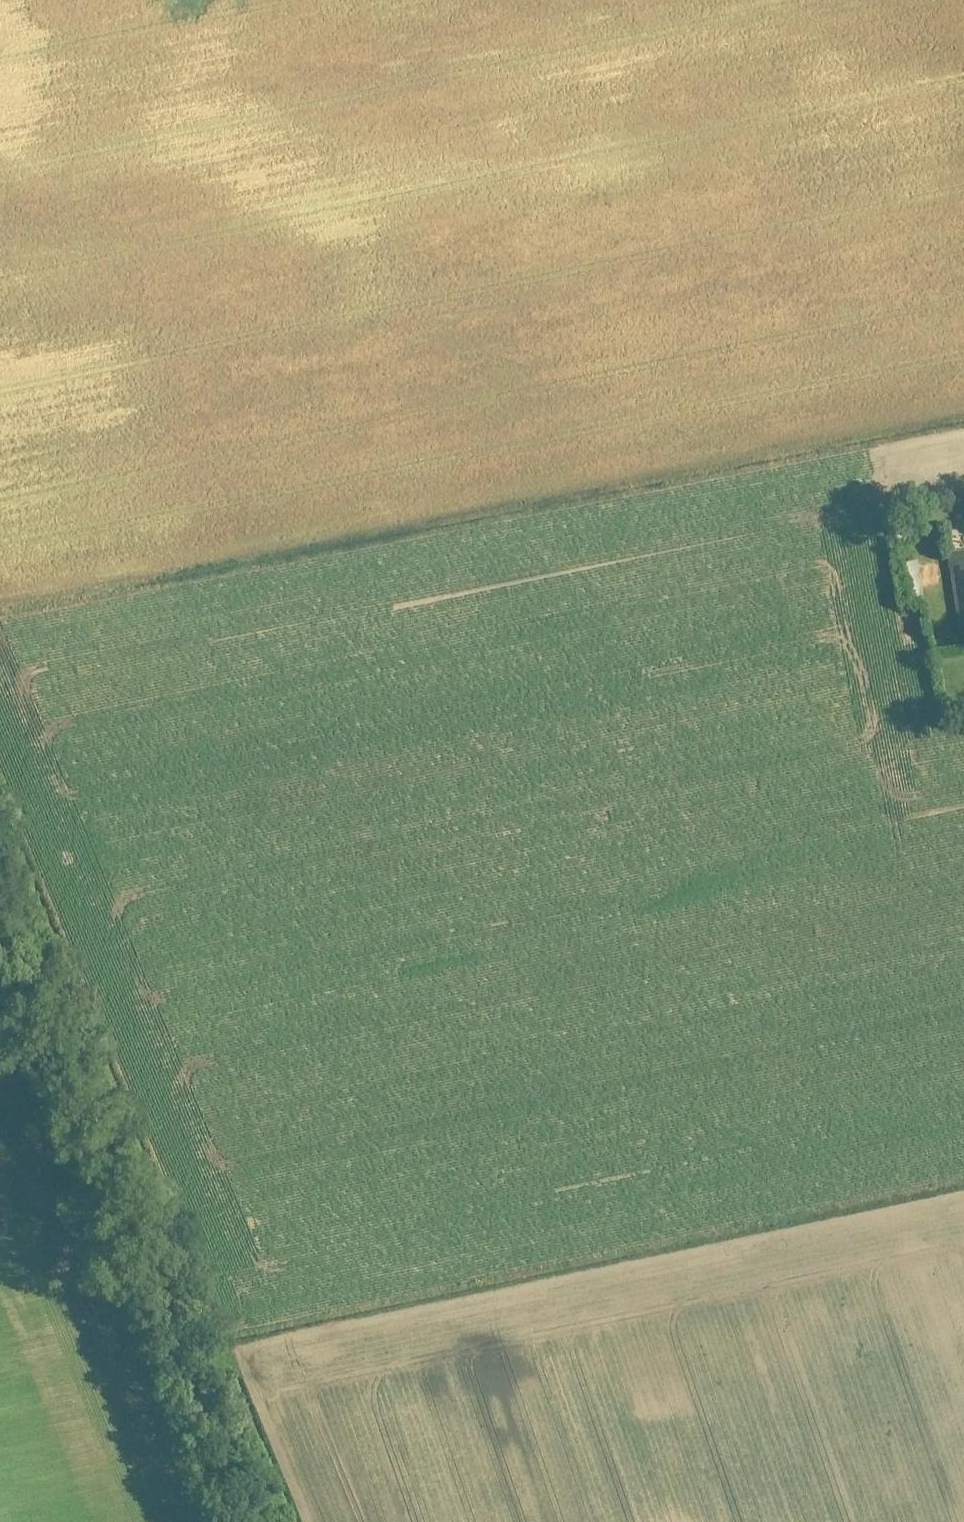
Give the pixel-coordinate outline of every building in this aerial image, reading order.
[(963,636),(963,554),(943,557),(954,638),(963,636)]
